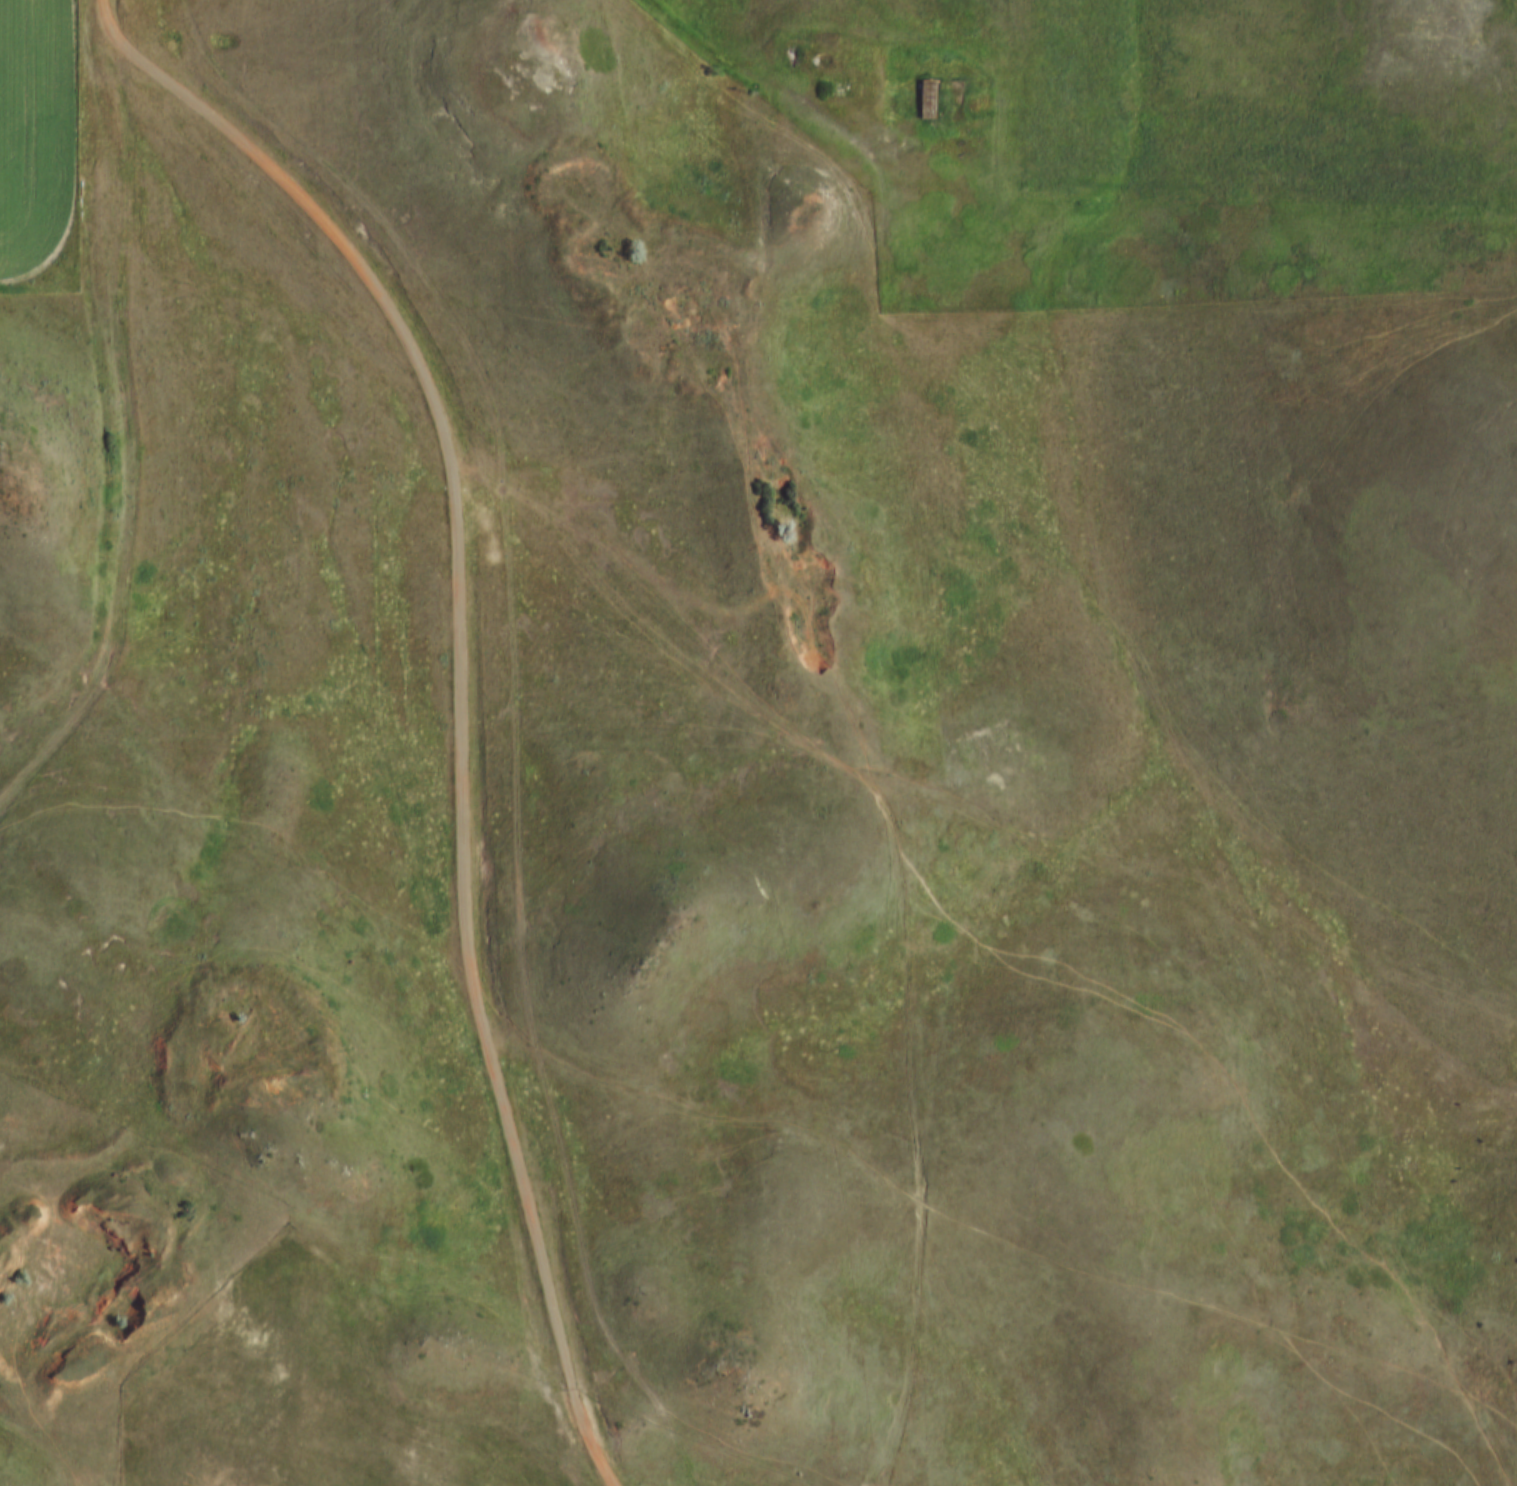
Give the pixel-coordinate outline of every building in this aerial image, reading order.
[(938,79),(923,79),(923,119),(938,119),(938,79)]
